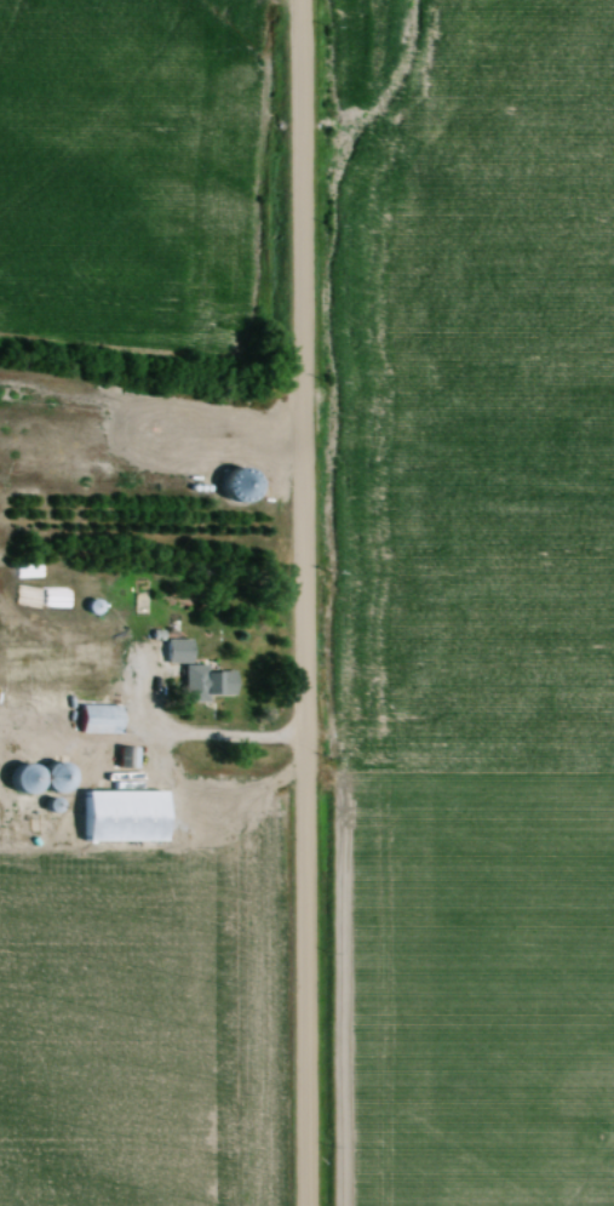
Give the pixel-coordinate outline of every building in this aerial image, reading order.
[(245,472),(221,472),(221,501),(245,501),(245,472)] [(187,641),(160,641),(161,665),(178,665),(178,703),(202,703),(202,697),(230,697),(230,673),(198,673),(198,667),(187,667),(187,641)] [(73,735),(114,735),(114,706),(73,706),(73,735)] [(116,770),(135,770),(135,749),(116,749),(116,770)] [(6,767),(5,792),(60,794),(61,769),(6,767)] [(75,793),(75,844),(157,843),(157,793),(75,793)] [(38,804),(44,815),(54,810),(49,799),(38,804)]
